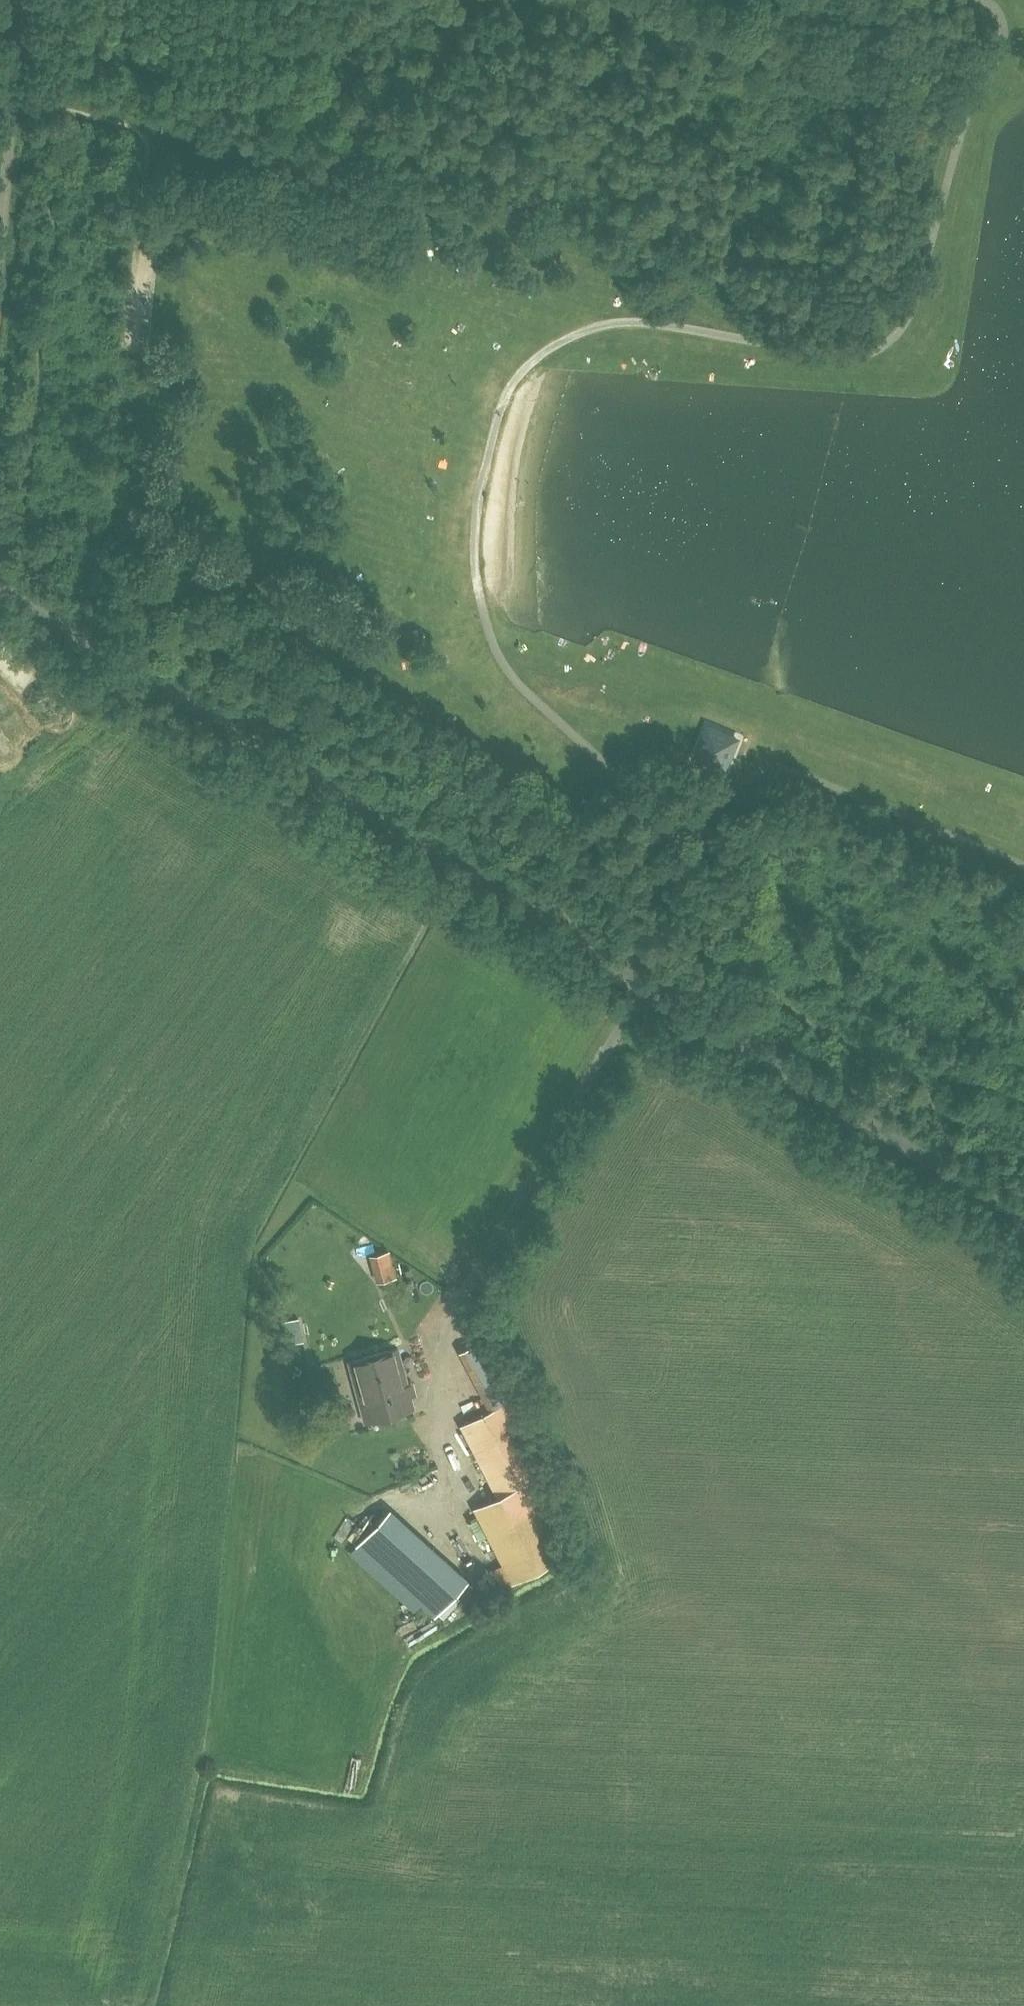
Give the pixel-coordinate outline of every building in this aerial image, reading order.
[(709,727),(697,756),(727,768),(738,739),(709,727)] [(390,1250),(370,1255),(376,1282),(397,1277),(390,1250)] [(398,1348),(348,1361),(364,1421),(414,1408),(398,1348)] [(475,1507),(513,1583),(564,1556),(542,1474),(505,1402),(461,1425),(498,1496),(475,1507)] [(355,1545),(408,1592),(434,1615),(437,1612),(466,1580),(387,1509),(355,1545)]
